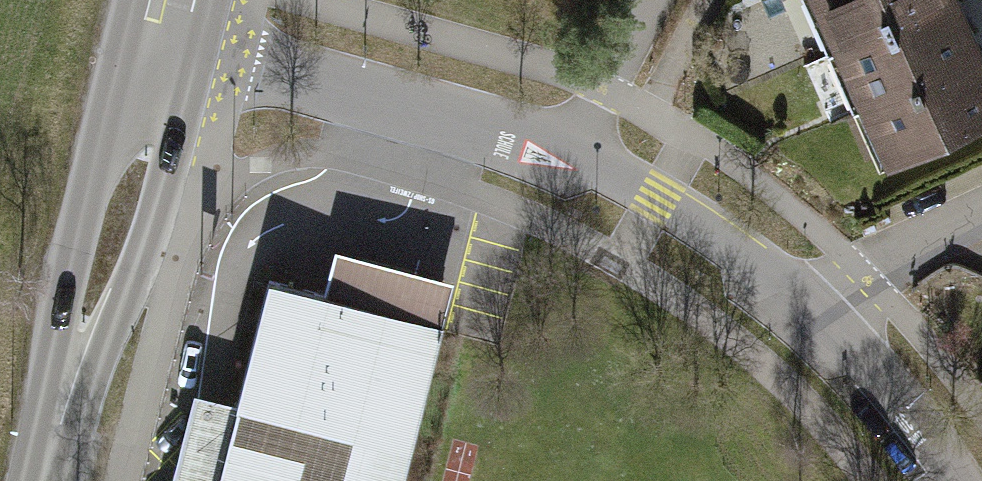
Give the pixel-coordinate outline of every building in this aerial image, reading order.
[(956,0),(806,0),(833,64),(960,10),(956,0)] [(833,64),(857,119),(981,66),(981,62),(960,10),(833,64)] [(857,119),(881,175),(981,132),(981,66),(857,119)] [(272,285),(239,409),(221,480),(402,480),(442,330),(272,285)] [(239,409),(196,397),(174,480),(221,480),(239,409)]
